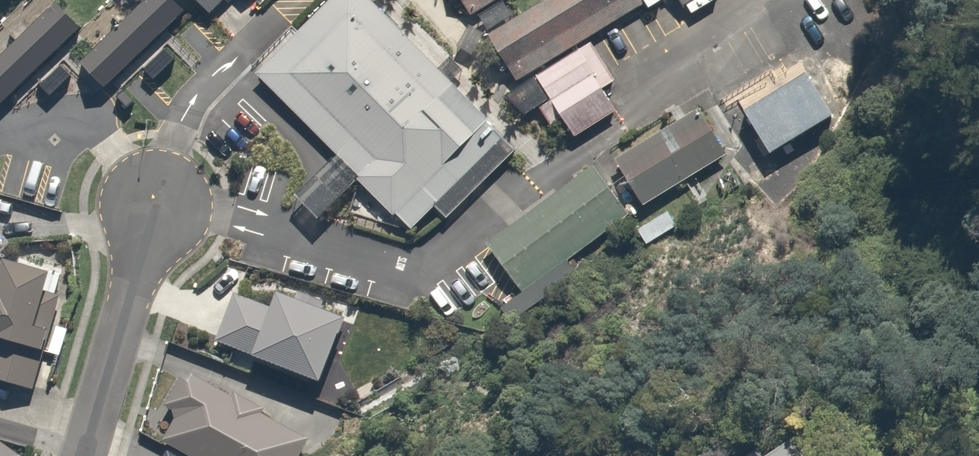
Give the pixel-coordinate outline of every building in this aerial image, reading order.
[(174,0),(146,0),(80,63),(105,87),(185,11),(174,0)] [(205,0),(182,0),(193,11),(205,0)] [(375,0),(329,0),(252,71),(409,240),(511,147),(375,0)] [(443,19),(476,0),(431,0),(443,19)] [(464,35),(492,81),(612,9),(607,0),(522,0),(464,35)] [(659,13),(680,0),(651,0),(659,13)] [(849,0),(802,0),(810,13),(778,32),(806,77),(794,85),(787,74),(761,90),(780,121),(763,131),(750,109),(724,125),(764,190),(816,157),(809,146),(854,118),(835,87),(860,72),(837,34),(861,20),(849,0)] [(56,3),(0,56),(0,103),(1,104),(80,27),(56,3)] [(588,119),(548,54),(504,80),(543,145),(588,119)] [(698,167),(670,121),(586,172),(614,217),(698,167)] [(580,246),(542,194),(459,256),(497,307),(580,246)] [(62,274),(0,256),(0,257),(0,379),(28,388),(62,274)] [(226,287),(209,339),(315,376),(341,304),(275,281),(268,302),(226,287)] [(183,373),(164,408),(173,413),(159,437),(194,455),(294,455),(303,439),(183,373)] [(763,455),(802,455),(791,438),(763,455)]
